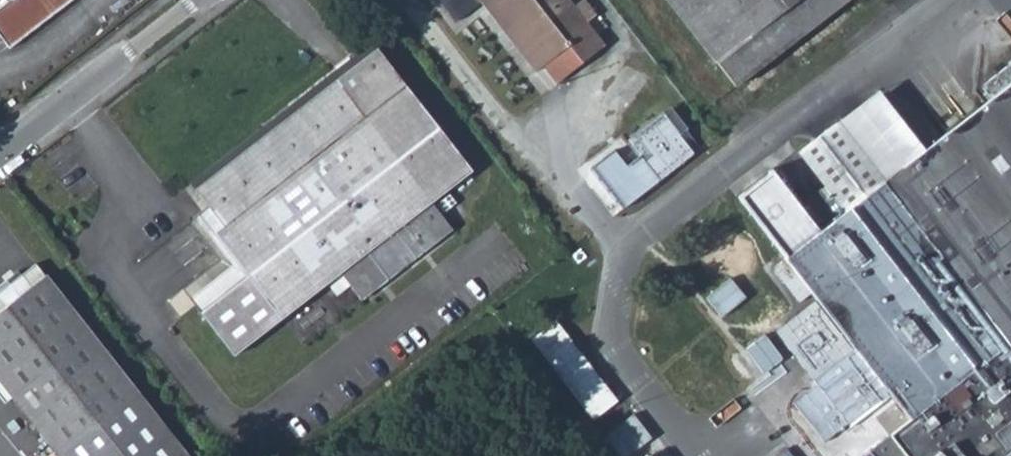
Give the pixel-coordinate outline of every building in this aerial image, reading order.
[(0,2),(0,36),(8,45),(66,0),(2,0),(0,2)] [(540,59),(573,34),(586,50),(606,35),(579,0),(494,0),(540,59)] [(741,82),(846,0),(678,0),(741,82)] [(198,309),(231,352),(366,247),(388,273),(449,224),(429,197),(471,164),(376,42),(193,185),(222,223),(213,230),(246,273),(198,309)] [(780,250),(812,299),(777,326),(873,455),(1010,455),(1010,75),(915,137),(872,81),(732,189),(780,250)] [(615,151),(591,169),(622,209),(693,154),(662,114),(626,143),(638,158),(627,166),(615,151)] [(39,255),(26,267),(22,263),(0,281),(3,284),(0,287),(0,384),(10,397),(17,391),(70,455),(196,455),(39,255)] [(746,346),(771,325),(724,268),(699,289),(746,346)] [(605,435),(621,455),(661,455),(659,454),(665,449),(636,411),(605,435)]
